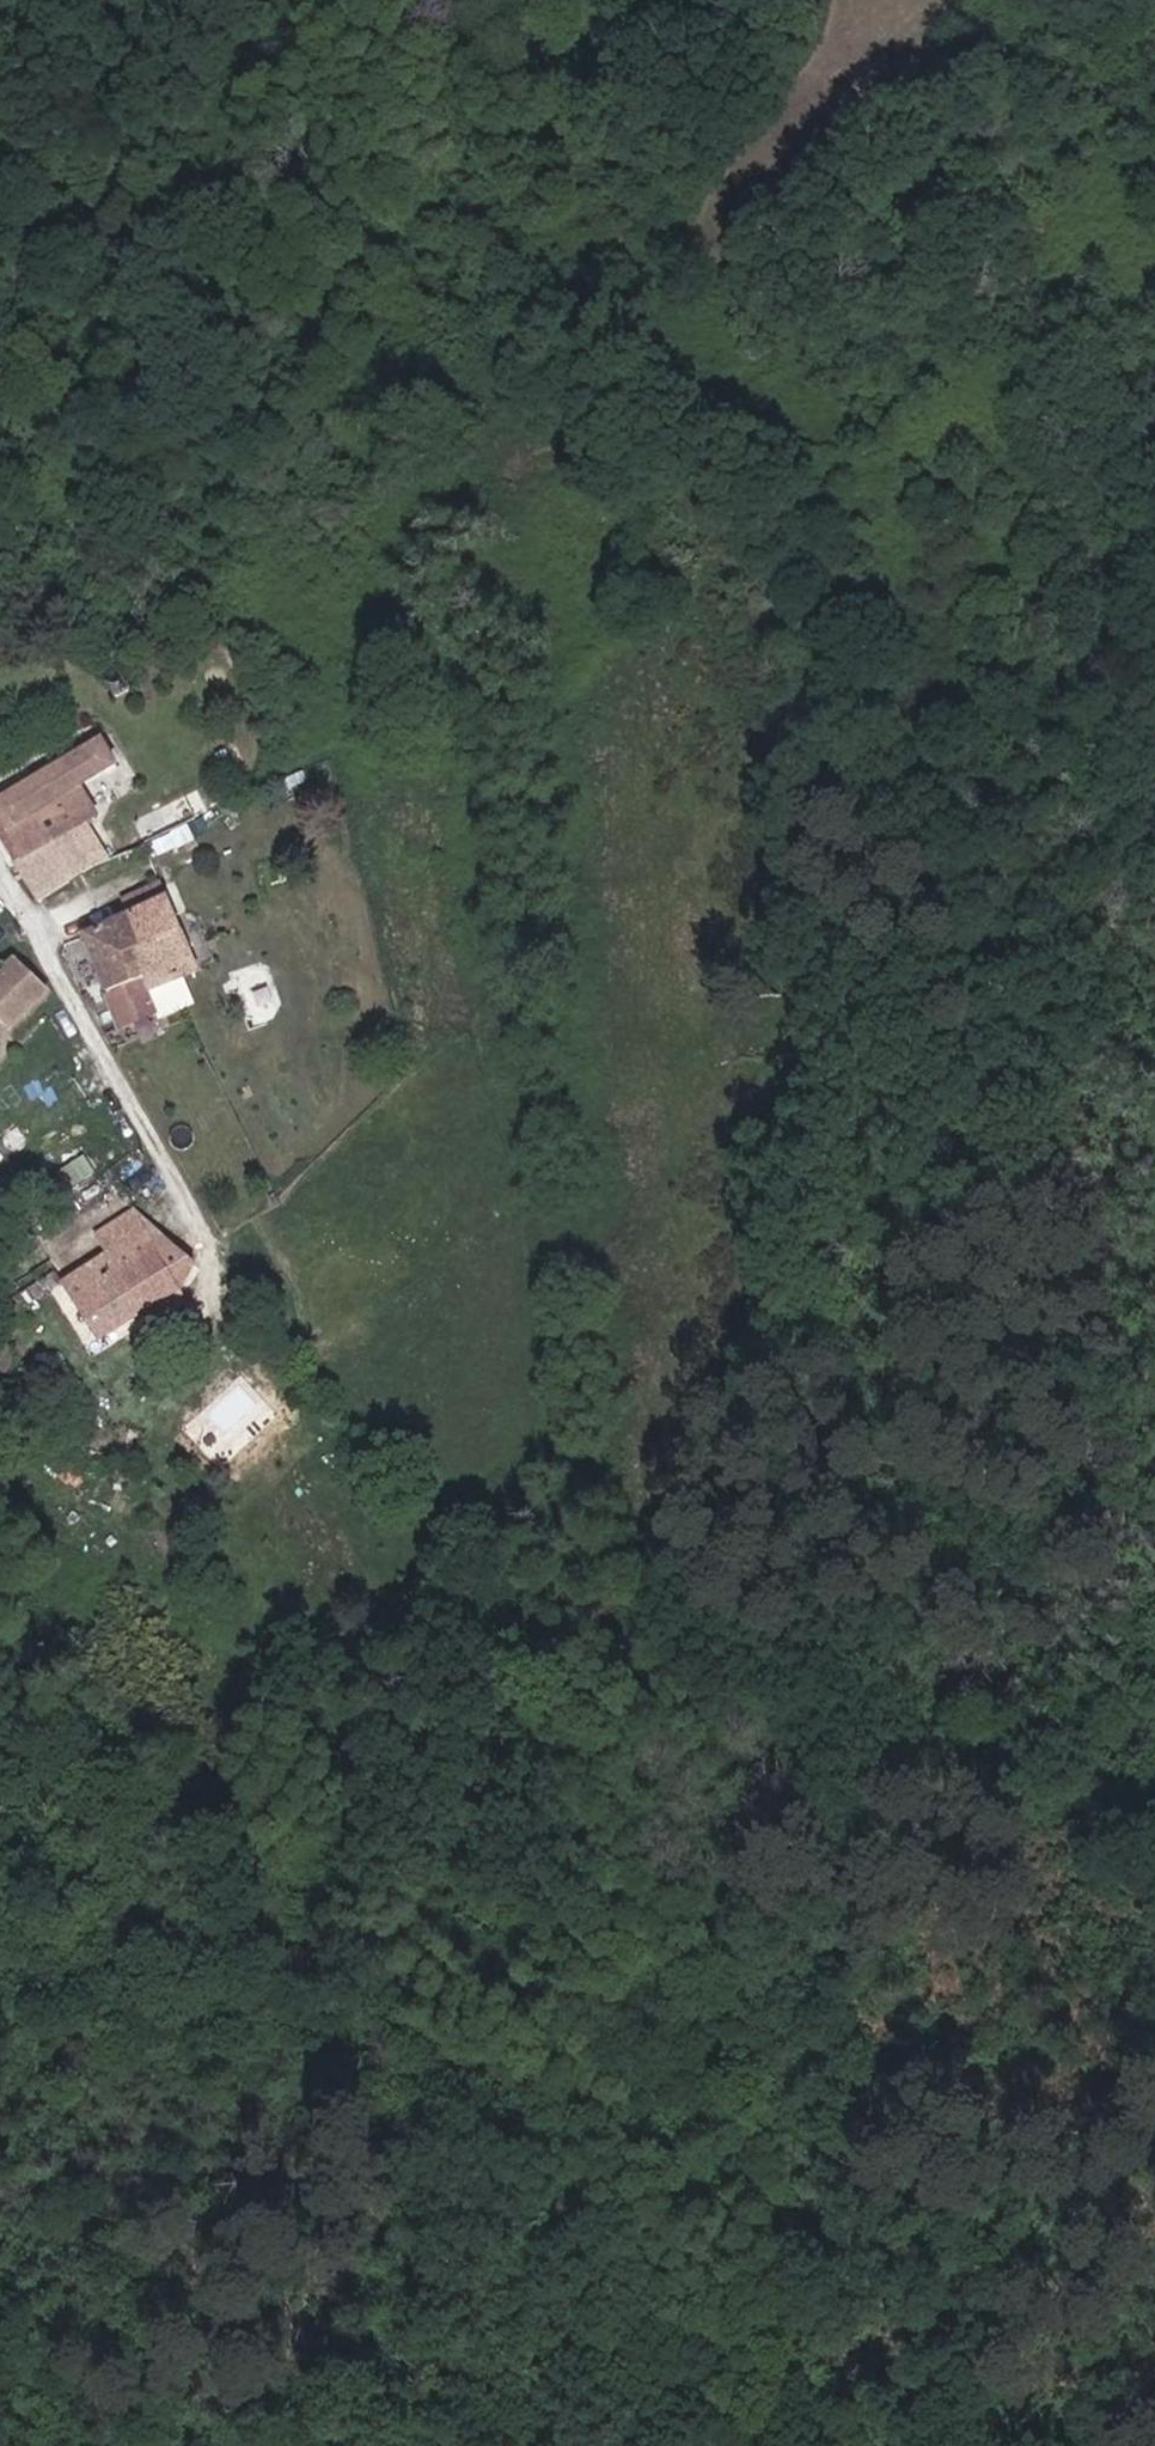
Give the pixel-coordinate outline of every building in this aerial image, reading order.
[(120,691),(111,680),(99,687),(107,700),(120,691)] [(118,765),(102,739),(0,801),(0,816),(8,830),(48,806),(118,765)] [(65,832),(48,806),(8,830),(24,858),(65,832)] [(39,904),(91,870),(65,832),(24,858),(14,865),(39,904)] [(175,920),(160,886),(125,901),(130,915),(129,915),(139,933),(131,940),(159,989),(197,973),(196,971),(175,920)] [(159,989),(131,940),(139,933),(129,915),(85,935),(106,994),(144,979),(150,992),(159,989)] [(213,964),(194,919),(187,915),(175,920),(196,971),(213,964)] [(13,961),(0,974),(0,1019),(12,1031),(48,993),(13,961)] [(157,1012),(150,992),(144,979),(106,994),(119,1027),(157,1012)] [(176,1292),(180,1289),(194,1265),(152,1228),(136,1210),(98,1235),(109,1253),(62,1283),(98,1341),(146,1311),(176,1292)] [(11,1317),(62,1284),(55,1271),(3,1305),(11,1317)] [(154,1324),(185,1305),(176,1292),(146,1311),(154,1324)]
